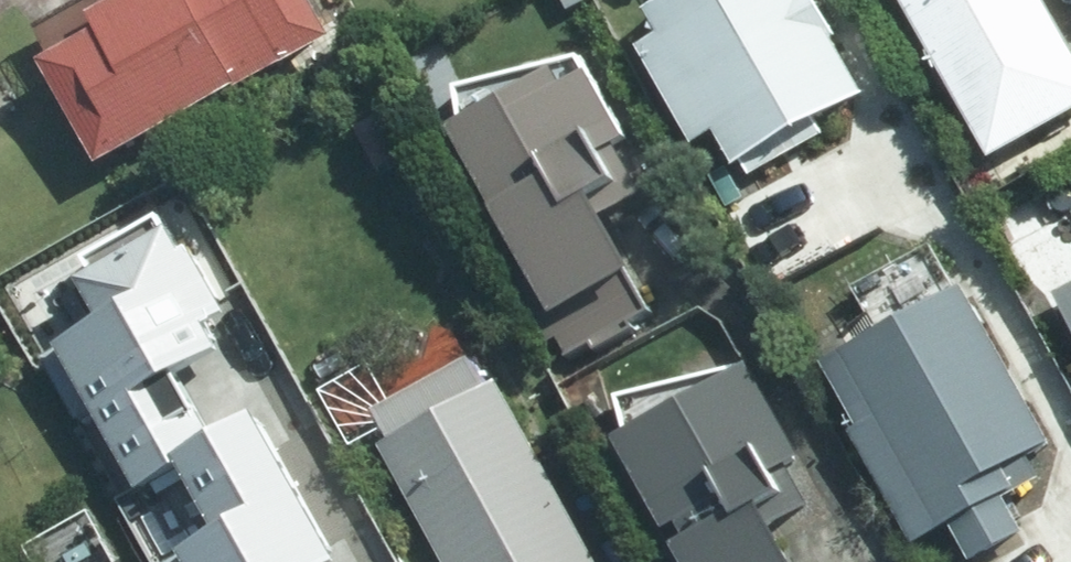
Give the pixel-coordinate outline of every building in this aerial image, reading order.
[(111,173),(339,48),(313,0),(297,0),(286,6),(282,0),(175,0),(109,36),(117,49),(60,79),(111,173)] [(641,41),(698,142),(714,133),(736,170),(867,97),(812,0),(673,0),(658,9),(668,26),(641,41)] [(999,165),(1070,126),(1070,42),(1048,0),(909,0),(999,165)] [(571,88),(465,148),(540,283),(522,293),(555,352),(653,299),(615,228),(656,206),(630,161),(641,155),(603,87),(579,101),(571,88)] [(181,210),(77,264),(100,307),(47,335),(123,478),(188,444),(212,432),(206,419),(176,364),(223,339),(209,311),(230,300),(181,210)] [(860,426),(854,431),(885,489),(909,475),(936,522),(1004,486),(977,437),(1031,407),(993,336),(980,344),(964,312),(922,336),(920,330),(851,367),(860,382),(841,392),(860,426)] [(390,444),(453,561),(598,561),(502,381),(494,385),(480,359),(384,409),(399,439),(390,444)] [(761,387),(631,463),(690,561),(803,561),(787,536),(826,514),(806,479),(814,474),(761,387)] [(171,552),(176,561),(334,561),(353,552),(267,388),(206,419),(212,432),(188,444),(229,522),(171,552)]
